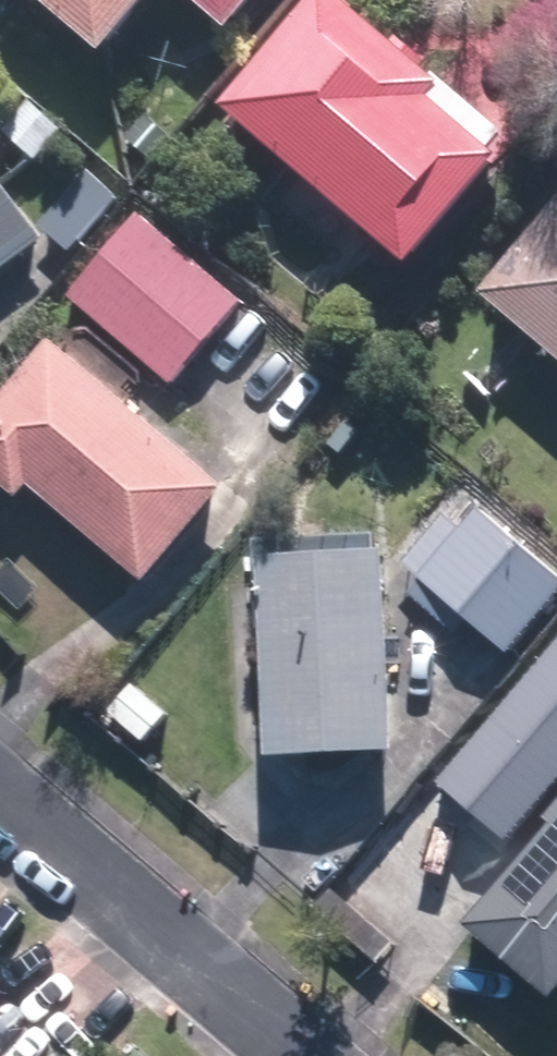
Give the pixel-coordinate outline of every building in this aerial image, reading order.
[(157,0),(26,0),(103,64),(157,0)] [(229,39),(261,0),(181,0),(229,39)] [(331,0),(325,0),(222,111),(404,276),(502,170),(430,105),(438,97),(331,0)] [(37,165),(63,135),(32,109),(6,139),(37,165)] [(120,202),(88,174),(38,231),(70,259),(120,202)] [(42,246),(0,191),(0,278),(42,246)] [(480,303),(556,369),(556,213),(480,303)] [(246,311),(139,216),(64,299),(171,394),(246,311)] [(224,496),(51,345),(0,404),(0,490),(14,503),(26,489),(143,589),(224,496)] [(498,526),(434,601),(514,668),(556,618),(556,576),(498,526)] [(384,557),(255,564),(267,765),(396,757),(384,557)] [(437,788),(507,848),(556,791),(556,650),(437,788)] [(556,999),(556,808),(545,822),(554,830),(465,934),(551,1006),(556,999)]
